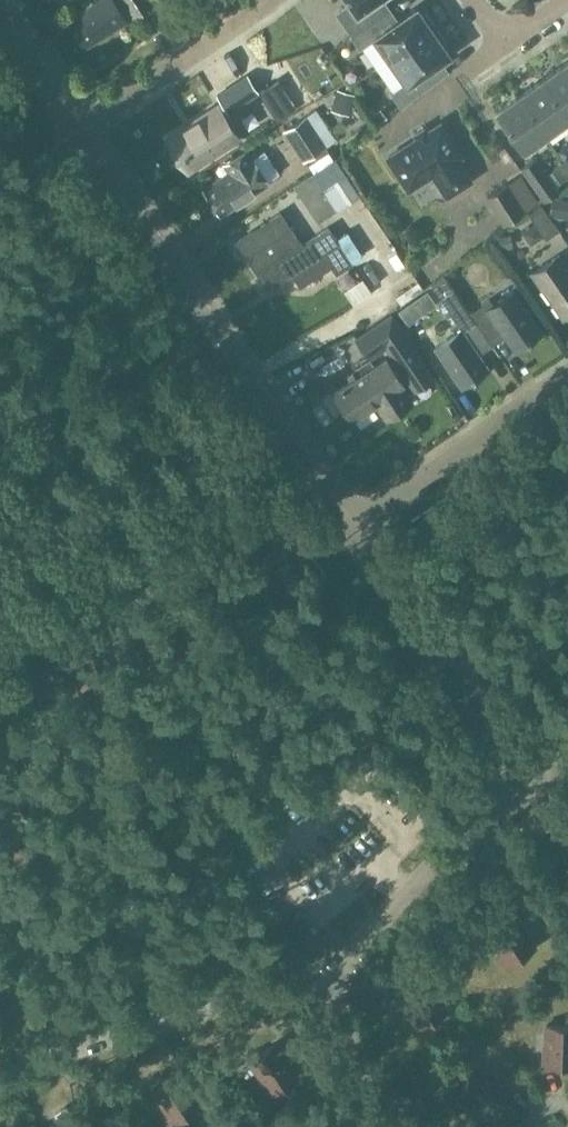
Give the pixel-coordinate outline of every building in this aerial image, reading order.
[(69,21),(85,48),(127,21),(114,0),(102,0),(69,21)] [(135,18),(154,6),(163,21),(171,16),(161,0),(124,0),(135,18)] [(355,36),(378,19),(370,8),(382,0),(347,0),(351,5),(339,14),(355,36)] [(391,61),(437,28),(427,14),(424,17),(417,8),(393,25),(386,14),(378,19),(355,36),(352,37),(361,49),(376,39),(391,61)] [(447,42),(437,28),(391,61),(407,83),(392,94),(402,108),(431,87),(422,75),(451,55),(443,45),(447,42)] [(542,82),(567,119),(567,72),(564,66),(542,82)] [(249,76),(213,98),(225,116),(260,93),(249,76)] [(542,82),(520,97),(546,135),(567,120),(567,119),(542,82)] [(274,83),(260,90),(275,119),(289,112),(274,83)] [(351,111),(356,96),(338,91),(334,106),(351,111)] [(546,135),(520,97),(498,113),(524,151),(546,135)] [(304,106),(291,116),(297,124),(284,133),(303,163),(337,141),(311,101),(304,106)] [(384,105),(374,113),(379,121),(390,113),(384,105)] [(206,117),(171,140),(190,169),(225,146),(224,145),(236,137),(225,120),(213,128),(206,117)] [(389,158),(403,180),(419,170),(425,179),(433,174),(447,195),(470,181),(456,159),(461,156),(441,124),(389,158)] [(238,168),(204,191),(220,216),(270,183),(248,149),(232,159),(238,168)] [(336,159),(298,184),(323,222),(361,197),(336,159)] [(537,160),(530,165),(523,170),(545,203),(559,193),(537,160)] [(564,160),(553,168),(560,179),(567,173),(567,166),(564,160)] [(486,199),(504,226),(525,213),(507,185),(486,199)] [(565,219),(567,201),(553,198),(550,216),(565,219)] [(542,205),(529,214),(546,240),(559,231),(542,205)] [(280,238),(293,230),(282,213),(238,242),(257,271),(289,251),(280,238)] [(303,246),(293,230),(280,238),(289,251),(257,271),(270,290),(294,275),(301,287),(333,266),(338,273),(353,263),(330,228),(303,246)] [(496,237),(497,249),(508,248),(507,236),(496,237)] [(567,315),(567,266),(560,254),(533,273),(564,318),(567,315)] [(490,340),(471,313),(470,314),(445,277),(433,285),(457,322),(451,326),(456,334),(436,347),(464,387),(490,369),(476,349),(490,340)] [(471,313),(490,340),(503,331),(517,351),(543,333),(514,291),(494,304),(491,300),(471,313)] [(419,313),(419,307),(414,303),(408,304),(402,311),(403,318),(407,321),(413,320),(419,313)] [(404,326),(394,311),(368,328),(378,343),(404,326)] [(435,376),(405,333),(384,347),(414,391),(435,376)] [(387,357),(368,371),(335,393),(353,418),(376,403),(387,419),(413,402),(402,385),(405,384),(387,357)] [(514,915),(488,932),(503,955),(498,958),(504,967),(535,947),(523,928),(523,925),(519,919),(516,918),(514,915)] [(567,1064),(567,1026),(547,1026),(546,1048),(544,1050),(544,1058),(546,1060),(546,1064),(567,1064)] [(277,1044),(251,1061),(266,1084),(261,1087),(267,1096),(298,1076),(285,1057),(286,1054),(282,1047),(279,1047),(277,1044)] [(179,1072),(153,1089),(168,1113),(163,1116),(169,1125),(200,1104),(188,1086),(189,1082),(184,1076),(181,1075),(179,1072)] [(58,1118),(64,1126),(101,1126),(93,1114),(93,1111),(89,1104),(86,1104),(84,1101),(58,1118)]
